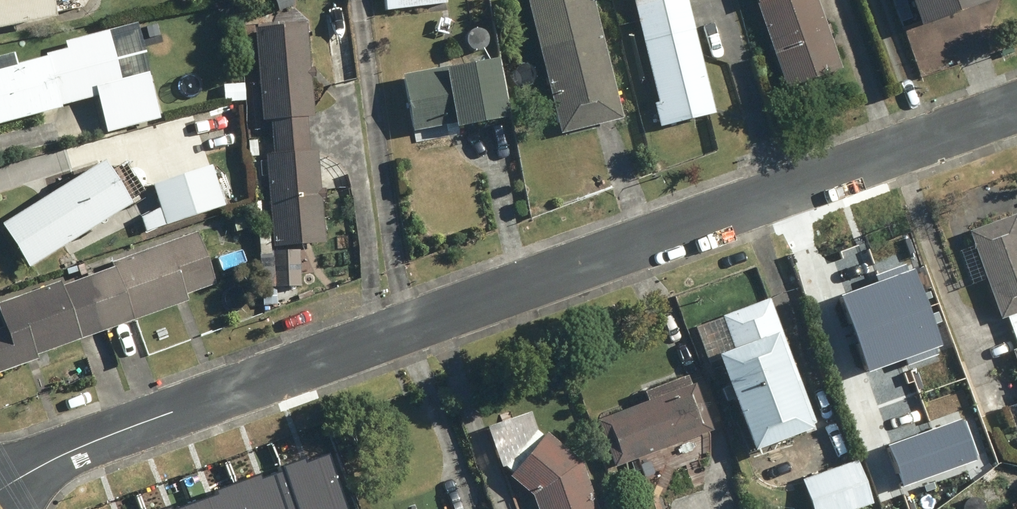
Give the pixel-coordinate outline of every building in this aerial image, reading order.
[(53,23),(48,0),(0,0),(0,34),(53,23)] [(384,12),(444,6),(444,0),(383,0),(384,12)] [(560,137),(620,122),(590,0),(526,0),(560,137)] [(633,6),(658,107),(654,108),(659,130),(713,117),(684,0),(657,0),(633,6)] [(785,91),(839,71),(813,0),(752,0),(785,91)] [(896,15),(902,31),(917,25),(920,33),(991,6),(989,0),(907,0),(910,9),(896,15)] [(309,80),(313,79),(313,69),(308,69),(304,27),(253,31),(260,124),(268,123),(270,141),(306,138),(304,118),(312,118),(309,80)] [(104,39),(65,48),(66,55),(45,60),(0,71),(0,127),(58,112),(55,101),(72,96),(73,100),(92,95),(102,131),(107,130),(143,120),(153,117),(143,80),(116,87),(104,39)] [(445,72),(401,80),(412,135),(421,133),(423,142),(447,138),(446,128),(452,127),(454,134),(505,124),(494,66),(445,75),(445,72)] [(228,86),(230,101),(242,99),(240,84),(228,86)] [(318,201),(324,201),(323,190),(318,190),(315,153),(307,154),(306,138),(270,141),(271,157),(264,157),(271,249),(322,245),(318,201)] [(249,141),(251,158),(264,156),(262,140),(249,141)] [(141,197),(122,165),(107,174),(102,165),(0,227),(0,228),(27,272),(129,209),(127,205),(141,197)] [(208,168),(150,188),(164,228),(222,207),(208,168)] [(968,231),(1000,318),(1005,316),(1011,331),(1016,329),(1016,219),(1015,214),(968,231)] [(194,237),(110,266),(112,271),(130,323),(186,304),(184,297),(212,287),(194,237)] [(856,333),(930,307),(916,268),(909,271),(907,264),(876,275),(879,281),(843,294),(856,333)] [(81,266),(72,269),(77,284),(59,290),(77,342),(130,323),(112,271),(86,280),(81,266)] [(2,330),(0,331),(0,374),(37,361),(35,357),(77,342),(59,290),(57,286),(0,306),(0,325),(2,330)] [(808,424),(813,422),(767,298),(706,320),(715,343),(703,347),(708,362),(717,359),(727,385),(720,388),(725,400),(731,398),(750,449),(809,428),(808,424)] [(944,345),(930,307),(856,333),(870,371),(906,359),(908,365),(939,354),(937,348),(944,345)] [(685,374),(642,391),(646,400),(594,420),(612,467),(711,429),(693,382),(688,384),(685,374)] [(965,417),(889,446),(904,487),(980,459),(965,417)] [(508,476),(531,494),(536,508),(596,508),(579,460),(544,432),(541,435),(533,429),(504,465),(512,472),(508,476)] [(282,472),(295,508),(349,508),(329,454),(306,462),(305,458),(280,466),(282,472)] [(801,480),(812,508),(854,508),(871,503),(855,460),(801,480)] [(238,482),(248,508),(295,508),(282,472),(263,478),(261,474),(238,482)] [(195,503),(197,508),(248,508),(238,482),(217,490),(218,494),(195,503)] [(602,498),(606,508),(617,504),(613,494),(602,498)] [(161,508),(197,508),(195,503),(193,498),(161,508)]
